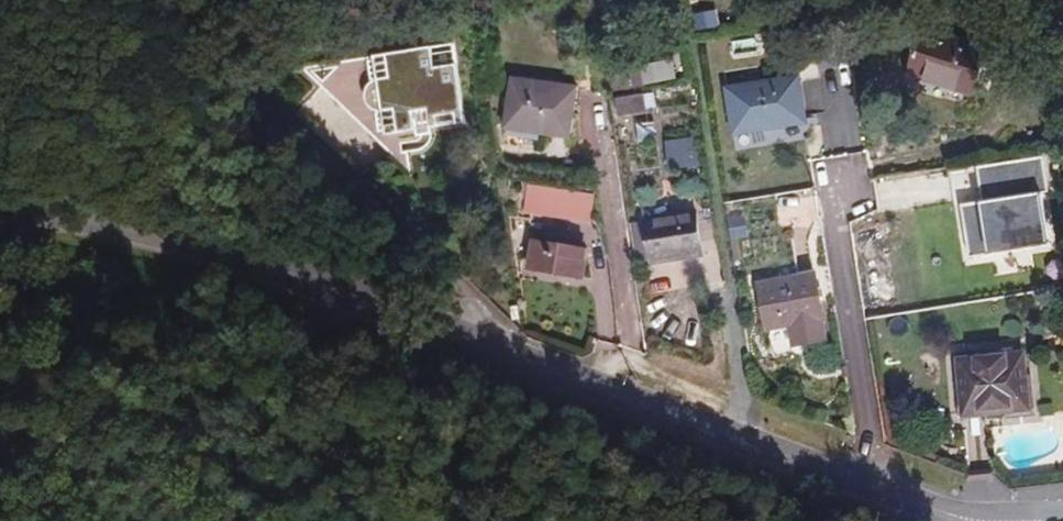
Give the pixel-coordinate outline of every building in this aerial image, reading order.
[(923,30),(908,74),(973,95),(987,50),(923,30)] [(454,66),(363,81),(371,127),(462,112),(454,66)] [(729,87),(736,133),(768,128),(768,122),(805,117),(799,76),(729,87)] [(577,87),(513,79),(507,121),(544,127),(543,133),(570,137),(577,87)] [(646,91),(615,95),(618,112),(649,107),(646,91)] [(768,128),(806,123),(805,117),(768,122),(768,128)] [(507,121),(506,128),(543,133),(544,127),(507,121)] [(665,137),(667,163),(695,160),(693,134),(665,137)] [(593,195),(507,180),(503,207),(590,221),(593,195)] [(1049,245),(1040,193),(985,202),(994,253),(1049,245)] [(699,212),(632,223),(638,265),(706,254),(699,212)] [(534,246),(530,246),(526,267),(546,271),(565,274),(582,278),(587,252),(575,250),(576,243),(551,238),(550,245),(535,242),(534,246)] [(564,282),(565,274),(546,271),(544,279),(564,282)] [(815,274),(760,285),(768,329),(824,319),(815,274)] [(1023,355),(960,361),(965,414),(1028,408),(1023,355)] [(1030,422),(1028,408),(965,414),(967,428),(1030,422)]
